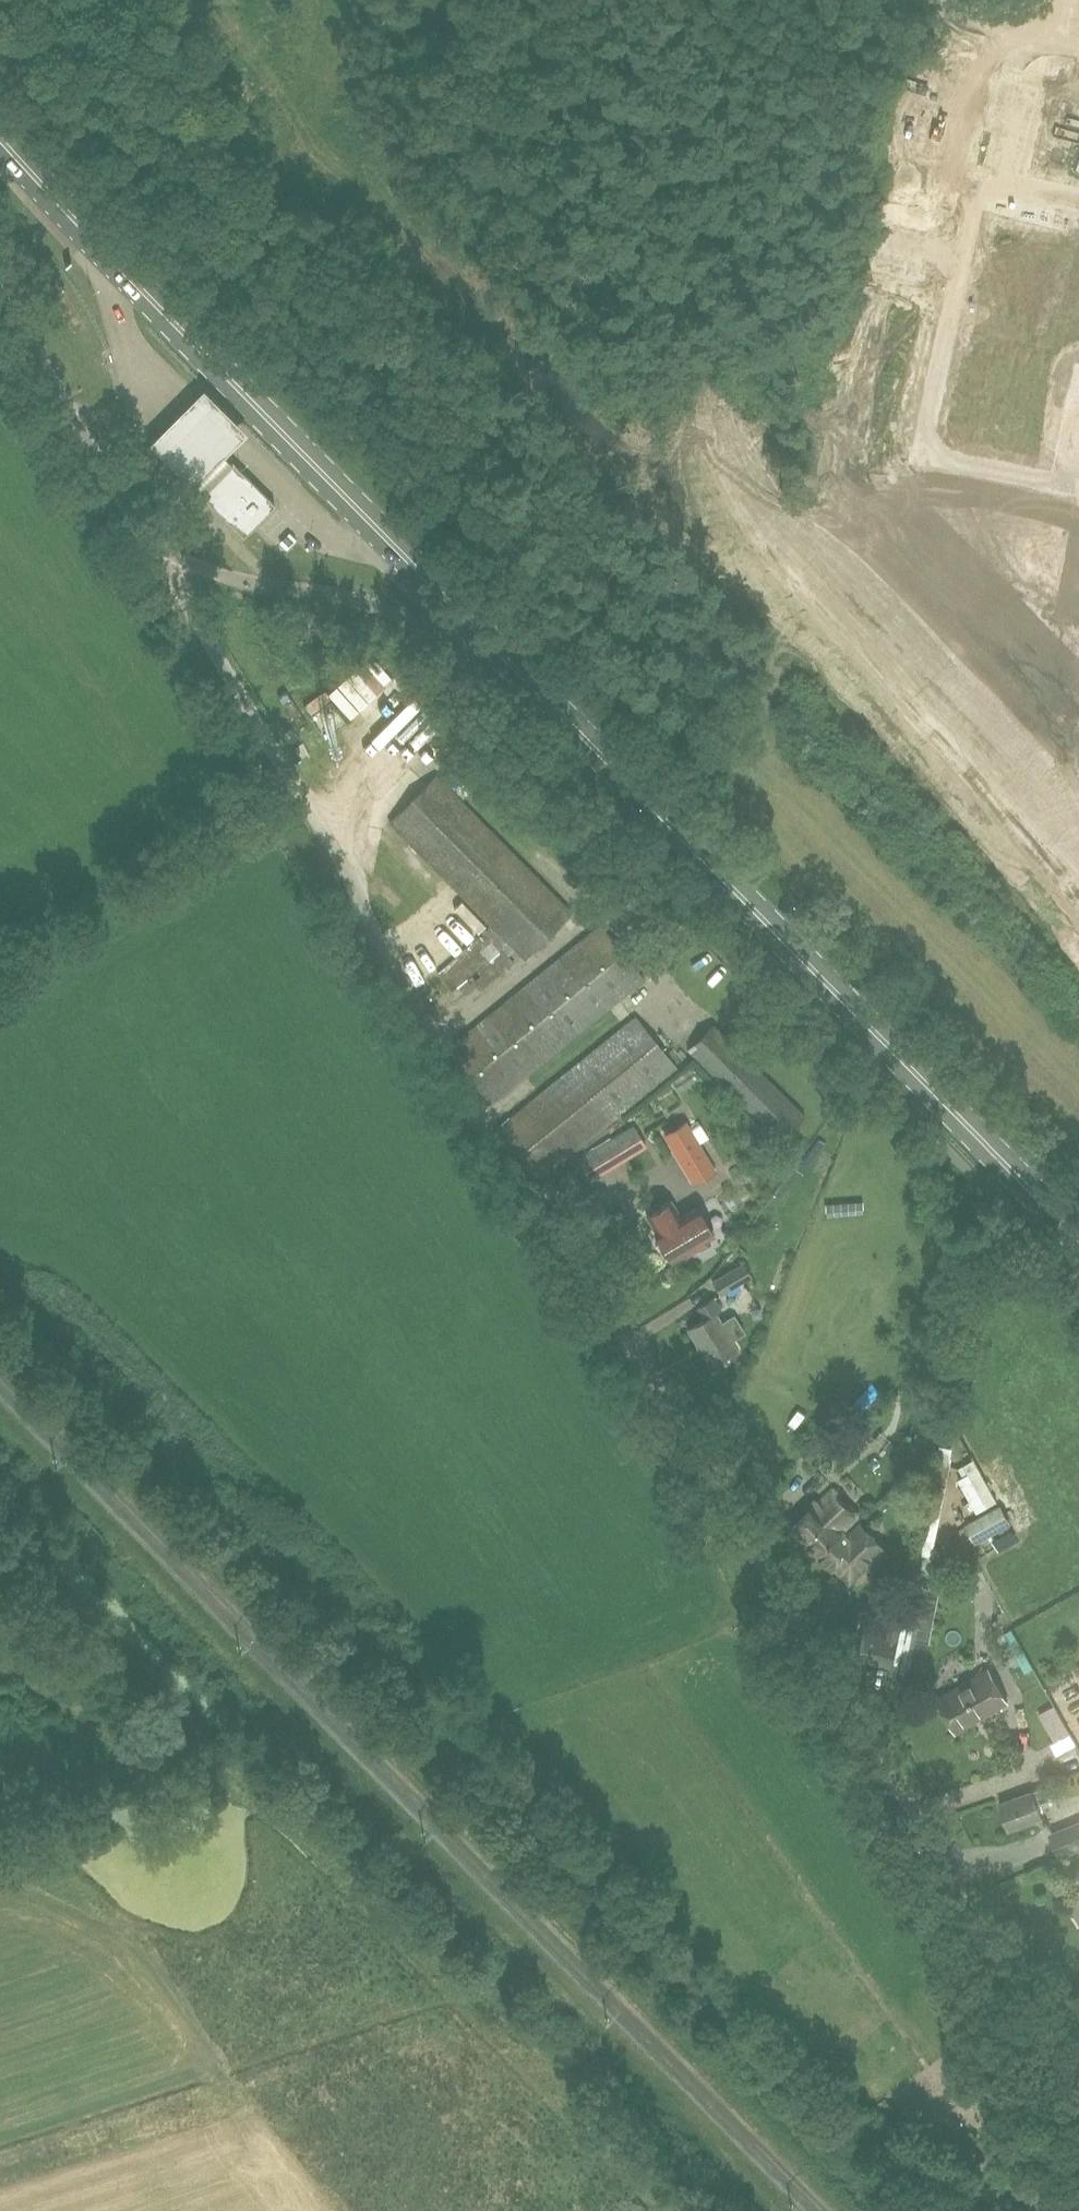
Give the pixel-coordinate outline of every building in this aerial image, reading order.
[(1044,127),(1057,130),(1047,166),(1073,173),(1078,148),(1078,124),(1047,116),(1044,127)] [(913,161),(903,199),(938,208),(940,199),(953,202),(960,173),(913,161)] [(981,342),(978,355),(987,357),(990,344),(981,342)] [(990,344),(987,357),(996,358),(998,346),(990,344)] [(1030,352),(1027,365),(1036,367),(1038,354),(1030,352)] [(1038,354),(1036,367),(1044,369),(1047,356),(1038,354)] [(246,427),(201,381),(183,400),(148,437),(192,480),(231,442),(246,427)] [(243,536),(274,504),(232,462),(201,494),(243,536)] [(321,543),(327,535),(307,522),(301,530),(321,543)] [(571,912),(435,776),(389,822),(525,958),(571,912)] [(491,1102),(644,979),(600,924),(447,1048),(491,1102)] [(464,994),(496,969),(480,949),(459,966),(453,959),(442,968),(448,974),(464,994)] [(540,1177),(676,1067),(635,1016),(499,1126),(540,1177)] [(780,1141),(805,1116),(713,1023),(687,1049),(780,1141)] [(655,1038),(668,1051),(676,1042),(662,1030),(655,1038)] [(684,1123),(665,1134),(694,1182),(713,1171),(684,1123)] [(577,1159),(588,1177),(645,1144),(634,1125),(577,1159)] [(571,1169),(560,1178),(571,1193),(583,1184),(571,1169)] [(713,1234),(697,1206),(680,1216),(671,1200),(646,1214),(656,1231),(654,1232),(661,1244),(658,1248),(663,1255),(668,1254),(671,1260),(694,1246),(700,1249),(710,1243),(710,1236),(713,1234)] [(742,1262),(713,1280),(721,1294),(751,1275),(742,1262)] [(721,1322),(715,1312),(721,1309),(714,1297),(697,1308),(703,1319),(687,1328),(710,1367),(738,1351),(732,1339),(744,1332),(734,1315),(721,1322)] [(969,1455),(949,1465),(970,1508),(990,1499),(969,1455)] [(833,1488),(792,1529),(818,1555),(843,1528),(858,1513),(833,1488)] [(1000,1504),(956,1529),(967,1548),(1011,1523),(1000,1504)] [(818,1555),(833,1570),(847,1584),(884,1547),(859,1523),(849,1533),(843,1528),(818,1555)] [(898,1640),(864,1634),(859,1660),(893,1666),(898,1640)] [(989,1669),(937,1698),(956,1731),(1008,1701),(989,1669)] [(1047,1785),(999,1803),(1009,1829),(1042,1817),(1037,1804),(1052,1798),(1047,1785)] [(1070,1826),(1078,1846),(1078,1822),(1070,1826)] [(1078,1919),(1078,1893),(1068,1900),(1078,1919)]
